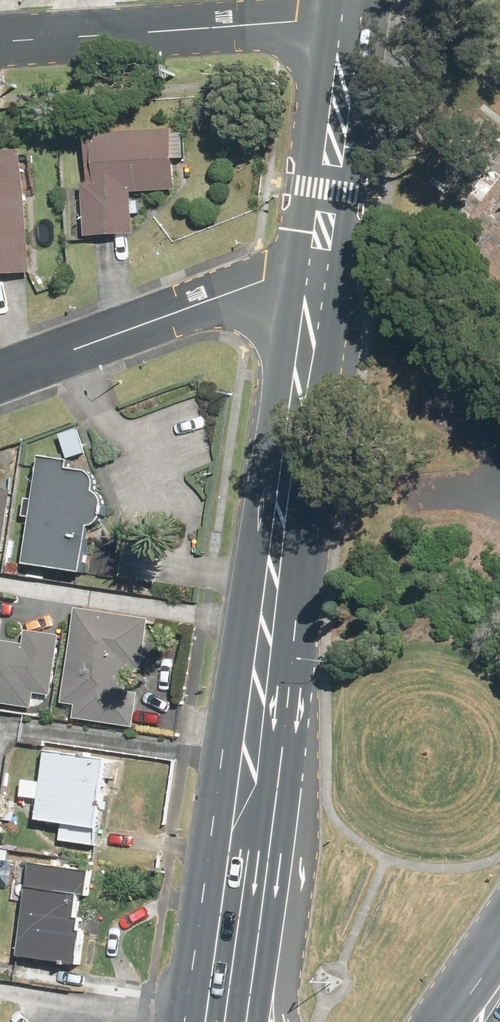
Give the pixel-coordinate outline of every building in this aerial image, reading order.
[(170,192),(170,161),(181,161),(181,133),(169,133),(169,130),(87,131),(88,183),(79,184),(80,239),(129,238),(129,216),(138,216),(138,200),(128,201),(128,193),(170,192)] [(28,273),(19,149),(0,151),(0,275),(28,273)] [(68,458),(43,455),(28,561),(83,569),(96,479),(66,474),(68,458)] [(123,661),(141,663),(145,616),(68,608),(58,703),(72,704),(70,722),(134,729),(138,688),(120,686),(123,661)] [(30,709),(32,693),(48,696),(57,633),(22,628),(20,643),(0,640),(0,705),(30,709)] [(41,748),(37,780),(20,777),(18,797),(34,799),(31,819),(92,827),(102,756),(41,748)] [(0,798),(1,793),(0,793),(0,820),(14,822),(17,800),(0,798)] [(84,895),(88,871),(25,862),(12,958),(79,967),(84,929),(77,928),(80,905),(74,904),(76,893),(84,895)]
